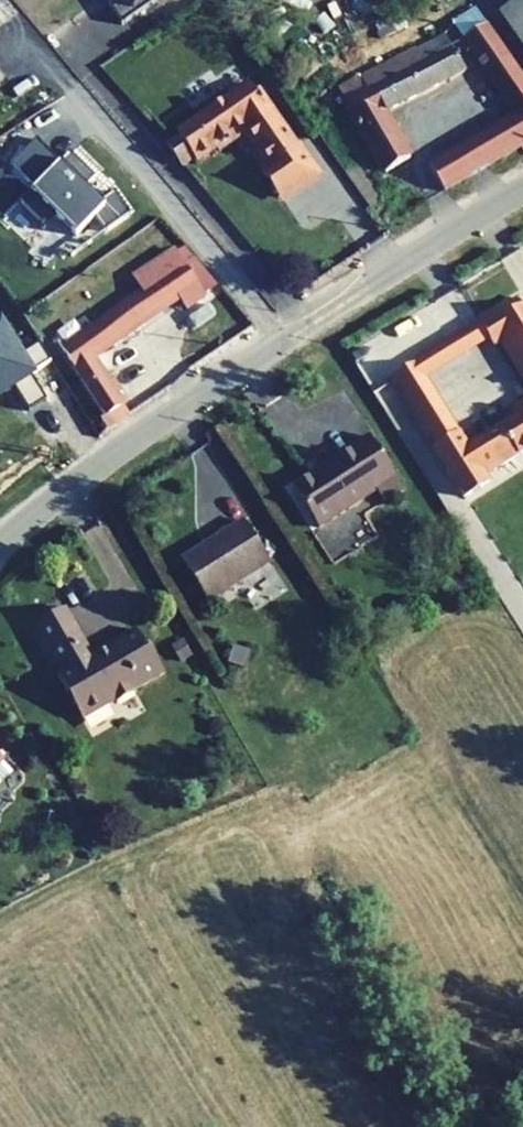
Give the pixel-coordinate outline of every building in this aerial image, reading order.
[(117,18),(147,0),(106,0),(117,18)] [(522,21),(522,0),(520,0),(512,5),(522,21)] [(485,24),(475,9),(452,24),(463,40),(485,24)] [(463,40),(503,99),(522,85),(522,80),(485,24),(463,40)] [(449,48),(443,36),(415,50),(422,62),(449,48)] [(293,49),(306,63),(314,55),(302,41),(293,49)] [(346,103),(387,172),(410,157),(385,113),(464,73),(449,48),(422,62),(415,50),(361,78),(368,91),(346,103)] [(361,78),(338,89),(346,103),(368,91),(361,78)] [(267,168),(291,151),(245,85),(229,96),(228,95),(172,135),(173,137),(189,161),(190,162),(210,148),(214,153),(229,143),(226,138),(239,128),(267,168)] [(503,99),(514,115),(522,109),(522,85),(503,99)] [(443,191),(519,149),(522,153),(522,109),(514,115),(428,165),(443,191)] [(189,161),(173,137),(144,157),(159,181),(189,161)] [(69,146),(15,204),(42,229),(55,215),(76,234),(105,203),(85,185),(97,172),(69,146)] [(291,151),(267,168),(256,175),(273,200),(308,176),(291,151)] [(145,293),(62,349),(105,417),(100,420),(106,429),(129,414),(117,396),(122,392),(116,381),(109,384),(93,359),(180,298),(187,310),(206,296),(175,251),(135,278),(145,293)] [(482,319),(500,349),(522,334),(522,317),(513,300),(482,319)] [(472,325),(490,355),(500,349),(482,319),(472,325)] [(522,386),(522,334),(500,349),(522,386)] [(385,377),(396,396),(421,379),(411,362),(385,377)] [(396,396),(421,436),(446,419),(421,379),(396,396)] [(497,471),(522,455),(522,417),(479,444),(497,471)] [(421,436),(431,453),(458,437),(446,419),(421,436)] [(364,430),(322,456),(350,501),(373,487),(381,500),(399,487),(364,430)] [(287,486),(310,525),(350,501),(322,456),(314,462),(316,467),(287,486)] [(181,536),(211,585),(270,548),(240,501),(181,536)] [(57,696),(75,732),(103,717),(109,728),(167,696),(155,675),(150,676),(138,653),(94,676),(68,630),(38,645),(64,692),(57,696)] [(171,647),(180,663),(192,656),(182,640),(171,647)] [(238,648),(235,663),(252,667),(255,651),(238,648)]
